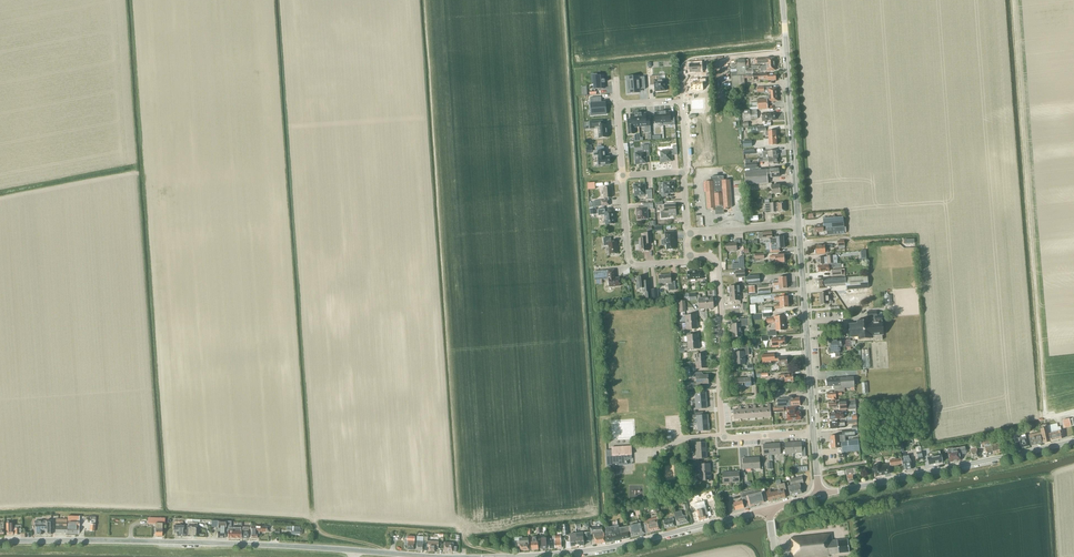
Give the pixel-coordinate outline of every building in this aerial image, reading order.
[(736,60),(737,67),(745,67),(745,59),(736,60)] [(700,63),(689,64),(690,72),(701,71),(700,63)] [(734,73),(734,76),(753,74),(752,70),(746,70),(745,67),(737,67),(737,72),(734,73)] [(743,75),(732,76),(733,88),(744,87),(743,75)] [(603,76),(594,76),(595,89),(604,89),(604,83),(605,83),(604,80),(603,80),(603,76)] [(654,92),(667,91),(666,79),(660,80),(659,76),(650,76),(651,85),(654,85),(654,92)] [(644,77),(638,77),(638,79),(627,80),(627,93),(637,93),(637,89),(639,89),(640,89),(645,89),(644,77)] [(700,82),(691,83),(691,91),(703,90),(703,85),(706,85),(706,78),(699,78),(700,82)] [(777,95),(777,88),(772,88),(772,87),(764,87),(757,88),(757,92),(762,92),(762,93),(764,93),(764,94),(768,94),(769,95),(777,95)] [(777,101),(777,95),(769,95),(769,96),(765,97),(764,98),(764,99),(757,99),(757,106),(750,106),(750,110),(768,109),(767,104),(773,103),(773,101),(777,101)] [(601,97),(590,98),(590,104),(592,104),(593,115),(606,114),(605,105),(605,103),(604,103),(601,103),(601,102),(601,97)] [(703,100),(692,100),(692,108),(703,108),(703,100)] [(743,120),(757,119),(757,110),(742,111),(743,120)] [(670,115),(670,111),(662,112),(663,125),(670,125),(675,125),(674,115),(670,115)] [(663,125),(662,112),(654,113),(655,124),(659,123),(660,126),(663,126),(663,125)] [(630,119),(627,119),(627,123),(628,135),(634,134),(633,128),(639,127),(638,113),(630,114),(630,119)] [(646,113),(638,113),(639,127),(644,127),(645,133),(651,133),(650,121),(650,117),(646,117),(646,113)] [(762,121),(775,120),(774,113),(766,114),(766,113),(761,113),(762,121)] [(599,138),(608,138),(607,124),(600,125),(599,121),(589,122),(589,126),(586,126),(586,129),(598,129),(599,138)] [(646,156),(650,156),(649,145),(642,145),(643,152),(635,153),(636,160),(635,160),(635,164),(640,164),(639,163),(647,163),(646,156)] [(664,162),(672,161),(671,155),(673,155),(677,155),(677,146),(673,146),(673,150),(660,151),(661,158),(660,158),(660,163),(664,162)] [(598,166),(610,165),(609,157),(605,157),(605,150),(593,151),(594,157),(598,157),(598,166)] [(768,151),(762,151),(763,154),(763,158),(778,157),(777,154),(778,154),(778,151),(777,151),(777,150),(768,151)] [(771,177),(779,177),(778,169),(770,170),(767,170),(745,172),(746,185),(768,183),(767,174),(770,174),(771,177)] [(732,207),(731,190),(730,179),(724,180),(723,176),(720,176),(717,176),(713,176),(711,177),(711,181),(705,182),(707,209),(711,209),(711,211),(717,210),(717,212),(722,212),(722,210),(728,209),(728,207),(732,207)] [(668,193),(675,193),(674,185),(675,185),(674,181),(670,181),(670,182),(663,183),(664,193),(661,194),(661,197),(668,197),(668,193)] [(772,194),(780,193),(780,185),(772,186),(771,183),(759,184),(760,188),(770,187),(770,189),(771,189),(772,194)] [(634,188),(635,196),(646,195),(646,194),(647,194),(648,200),(652,199),(652,189),(647,190),(645,190),(645,184),(637,184),(633,184),(633,188),(634,188)] [(602,206),(609,205),(609,200),(608,198),(612,197),(611,187),(603,187),(604,198),(604,200),(601,201),(602,206)] [(770,203),(766,203),(764,204),(765,207),(764,208),(764,210),(765,211),(765,213),(786,211),(785,202),(777,203),(776,203),(770,203)] [(647,209),(650,209),(653,209),(653,203),(643,204),(644,208),(636,208),(637,219),(648,219),(647,209)] [(665,211),(661,212),(661,213),(661,218),(667,218),(668,216),(668,212),(676,212),(675,204),(664,205),(665,211)] [(605,224),(614,224),(613,212),(605,212),(605,209),(597,210),(598,216),(605,215),(605,224)] [(823,225),(814,226),(815,232),(824,232),(824,231),(826,231),(826,235),(841,233),(845,233),(844,227),(843,217),(823,219),(823,225)] [(674,241),(675,241),(674,231),(665,232),(665,240),(662,240),(661,240),(661,245),(662,245),(666,245),(666,250),(675,249),(674,241)] [(763,238),(762,238),(763,244),(765,244),(770,243),(784,242),(783,241),(785,240),(784,237),(783,237),(775,237),(772,237),(772,232),(762,232),(763,238)] [(648,243),(652,243),(651,233),(644,233),(644,238),(639,238),(639,251),(643,251),(648,251),(648,243)] [(617,253),(616,241),(611,242),(611,237),(603,238),(604,246),(608,245),(609,254),(617,253)] [(726,251),(737,251),(736,248),(740,248),(739,240),(734,240),(734,243),(726,243),(726,251)] [(784,242),(770,243),(770,245),(770,252),(773,252),(780,252),(780,248),(784,248),(784,242)] [(827,248),(832,248),(832,245),(816,246),(816,254),(828,253),(827,248)] [(784,261),(785,261),(785,258),(784,258),(784,255),(775,255),(775,256),(770,256),(770,259),(775,259),(775,264),(779,263),(779,262),(784,262),(784,261)] [(817,264),(833,263),(832,256),(827,256),(827,257),(817,258),(817,264)] [(828,265),(817,266),(818,272),(829,271),(829,268),(835,268),(841,267),(841,263),(835,264),(832,264),(828,264),(828,265)] [(620,286),(619,278),(615,278),(614,270),(594,271),(594,280),(608,279),(609,287),(620,286)] [(687,272),(687,280),(703,279),(702,270),(687,272)] [(745,278),(744,270),(735,270),(736,278),(745,278)] [(676,290),(675,281),(671,282),(670,274),(659,275),(659,284),(668,283),(668,291),(676,290)] [(760,283),(759,275),(747,276),(748,284),(760,283)] [(846,290),(868,288),(867,276),(825,279),(818,279),(819,288),(826,288),(826,287),(846,285),(846,290)] [(649,280),(645,281),(644,277),(637,277),(637,283),(636,284),(637,288),(642,288),(642,293),(645,292),(645,299),(651,298),(649,280)] [(820,305),(830,304),(829,292),(819,293),(820,298),(820,300),(820,305)] [(740,293),(729,294),(730,301),(740,300),(740,293)] [(706,309),(705,298),(700,298),(700,295),(697,295),(697,299),(698,298),(699,309),(706,309)] [(750,303),(760,302),(764,302),(764,299),(771,299),(770,295),(763,295),(763,296),(760,296),(750,297),(750,303)] [(706,309),(714,308),(713,297),(705,298),(706,309)] [(877,315),(877,311),(867,312),(867,317),(869,317),(869,319),(869,320),(857,321),(857,323),(849,324),(850,337),(858,337),(858,339),(872,338),(876,338),(876,340),(882,340),(882,335),(883,335),(882,322),(882,319),(885,319),(884,315),(882,315),(877,315)] [(685,323),(697,322),(696,314),(685,315),(685,323)] [(785,330),(784,316),(774,316),(774,318),(766,319),(766,323),(774,323),(775,323),(776,331),(785,330)] [(742,337),(741,330),(741,326),(747,326),(747,319),(738,319),(738,324),(731,324),(731,330),(732,330),(733,337),(742,337)] [(686,330),(688,330),(697,329),(697,322),(685,323),(686,328),(683,328),(683,331),(686,331),(686,330)] [(687,342),(698,341),(698,334),(687,335),(687,342)] [(785,344),(786,344),(785,342),(785,338),(775,339),(771,339),(772,347),(776,347),(779,347),(779,346),(785,345),(785,344)] [(828,349),(827,350),(827,352),(829,353),(829,354),(835,353),(835,357),(839,356),(839,353),(840,353),(839,348),(845,347),(850,347),(850,348),(854,347),(854,345),(855,344),(855,340),(850,341),(850,340),(829,341),(829,348),(828,348),(828,349)] [(688,349),(699,349),(698,341),(687,342),(688,348),(684,348),(684,351),(688,351),(688,349)] [(744,355),(749,355),(748,347),(740,348),(741,352),(733,352),(733,356),(734,356),(735,364),(745,364),(744,355)] [(695,362),(706,361),(706,354),(695,354),(695,362)] [(779,365),(787,364),(787,357),(778,357),(775,357),(774,354),(762,355),(762,362),(775,361),(778,361),(779,365)] [(696,369),(707,368),(706,361),(695,362),(696,367),(692,367),(693,370),(696,370),(696,369)] [(699,372),(690,373),(690,375),(690,378),(696,377),(696,383),(697,384),(698,384),(708,383),(708,375),(704,375),(701,375),(701,372),(699,372)] [(749,378),(737,379),(738,387),(751,386),(751,384),(754,383),(754,374),(750,375),(748,375),(749,378)] [(833,386),(833,389),(854,387),(854,377),(826,379),(827,387),(833,386)] [(827,394),(827,398),(827,399),(831,398),(831,401),(836,400),(836,395),(842,395),(842,393),(841,389),(834,389),(834,392),(827,392),(827,394)] [(695,401),(706,400),(706,392),(695,393),(691,393),(691,395),(695,395),(695,400),(695,401)] [(786,399),(777,399),(778,407),(791,406),(800,405),(799,398),(790,398),(790,399),(786,399)] [(707,408),(706,400),(695,401),(695,400),(691,400),(691,403),(695,403),(696,409),(707,408)] [(839,410),(856,409),(855,400),(828,402),(828,409),(834,409),(833,408),(837,408),(836,407),(839,407),(839,410)] [(763,417),(771,417),(770,404),(767,404),(767,408),(763,408),(763,417)] [(741,409),(741,406),(738,406),(738,410),(733,410),(734,419),(741,419),(741,409)] [(796,407),(786,408),(787,420),(801,419),(800,418),(801,417),(801,416),(800,415),(800,411),(797,411),(796,407)] [(707,415),(703,415),(703,412),(695,413),(695,415),(692,415),(693,418),(697,417),(697,423),(708,423),(707,415)] [(1071,426),(1069,418),(1062,420),(1064,428),(1071,426)] [(853,423),(857,423),(857,420),(837,421),(837,422),(829,422),(830,429),(838,428),(845,427),(844,424),(853,424),(853,423)] [(709,430),(708,423),(697,423),(693,423),(693,425),(697,425),(698,431),(709,430)] [(1049,434),(1050,441),(1064,438),(1062,431),(1061,431),(1060,427),(1058,427),(1057,423),(1047,426),(1049,434)] [(1043,443),(1050,441),(1047,428),(1040,429),(1041,432),(1043,443)] [(845,441),(845,437),(855,436),(854,431),(850,432),(850,430),(842,431),(842,435),(830,436),(830,437),(830,439),(831,440),(831,442),(845,441)] [(1031,445),(1043,443),(1041,432),(1033,434),(1029,435),(1029,438),(1031,445)] [(1021,448),(1028,446),(1026,441),(1025,436),(1025,433),(1021,434),(1022,435),(1021,435),(1021,437),(1019,438),(1019,440),(1021,448)] [(993,454),(991,446),(991,443),(990,439),(981,441),(981,442),(978,442),(980,449),(982,449),(982,446),(984,445),(986,456),(993,454)] [(842,452),(859,451),(858,440),(845,441),(831,442),(831,448),(839,448),(839,447),(842,447),(842,452)] [(975,441),(969,442),(969,443),(970,445),(970,450),(971,458),(978,457),(977,449),(976,449),(975,444),(975,442),(975,441)] [(696,451),(707,450),(706,442),(695,443),(696,451)] [(785,454),(794,453),(793,442),(785,443),(785,454)] [(801,442),(793,442),(794,453),(801,453),(802,457),(805,456),(805,448),(801,448),(801,442)] [(993,454),(1001,452),(1000,444),(995,445),(995,442),(991,443),(992,446),(991,446),(993,454)] [(772,455),(780,454),(780,443),(771,444),(772,455)] [(764,455),(772,455),(771,444),(763,444),(764,455)] [(612,450),(606,451),(607,463),(607,466),(627,465),(627,461),(628,459),(631,459),(631,455),(631,446),(612,447),(612,450)] [(950,462),(960,460),(961,460),(960,455),(966,453),(965,447),(952,449),(952,448),(947,450),(950,462)] [(696,459),(707,458),(707,450),(696,451),(696,459)] [(904,471),(912,469),(909,455),(902,457),(903,460),(902,461),(904,471)] [(941,455),(927,458),(928,465),(936,463),(936,464),(936,463),(938,463),(938,464),(939,463),(938,463),(943,462),(941,455)] [(752,469),(760,468),(759,457),(751,458),(752,469)] [(743,469),(752,469),(751,458),(743,458),(743,469)] [(710,464),(705,464),(704,462),(701,462),(701,464),(699,464),(699,473),(710,472),(710,464)] [(888,464),(887,464),(883,465),(883,463),(873,465),(876,476),(890,473),(888,464)] [(853,468),(846,470),(844,471),(844,470),(837,472),(838,476),(846,474),(847,477),(848,482),(854,481),(853,477),(855,477),(854,474),(857,473),(856,468),(853,468)] [(731,483),(740,482),(739,471),(730,472),(731,483)] [(700,481),(711,480),(710,472),(699,473),(700,481)] [(723,483),(731,483),(730,472),(722,472),(723,483)] [(802,493),(800,483),(803,483),(802,476),(795,478),(795,479),(796,484),(797,487),(795,488),(796,495),(802,493)] [(791,485),(788,486),(790,496),(796,495),(795,488),(797,487),(796,484),(795,479),(795,478),(790,480),(791,482),(791,485)] [(785,483),(781,484),(780,480),(775,481),(778,491),(780,499),(786,497),(784,490),(787,489),(785,483)] [(744,492),(740,493),(741,498),(742,501),(744,507),(748,506),(749,506),(765,502),(762,492),(761,488),(744,492)] [(780,499),(778,491),(771,493),(770,489),(766,490),(766,494),(768,502),(780,499)] [(708,518),(706,508),(704,501),(694,503),(696,510),(697,510),(700,520),(705,519),(708,518)] [(742,501),(733,503),(735,510),(744,508),(744,507),(742,501)] [(689,523),(687,515),(683,516),(683,515),(682,515),(681,511),(674,513),(677,526),(689,523)] [(148,518),(148,523),(155,523),(155,536),(162,536),(162,524),(165,525),(165,518),(162,518),(148,518)] [(675,526),(674,520),(673,518),(663,521),(665,529),(675,526)] [(67,533),(67,527),(67,519),(56,519),(55,526),(55,533),(67,533)] [(79,534),(79,519),(68,519),(68,527),(67,527),(67,533),(76,534),(76,533),(79,534)] [(651,519),(643,521),(645,527),(644,527),(646,533),(649,533),(660,530),(658,519),(652,521),(651,519)] [(52,520),(35,521),(35,535),(42,535),(42,531),(45,531),(45,535),(52,535),(52,520)] [(6,521),(6,523),(6,535),(13,535),(13,534),(15,534),(19,534),(19,533),(21,533),(21,525),(18,525),(19,528),(15,528),(15,530),(13,530),(13,523),(9,523),(9,521),(6,521)] [(225,538),(225,525),(225,521),(218,521),(217,529),(217,538),(225,538)] [(186,537),(197,537),(197,526),(197,522),(192,522),(187,522),(187,526),(186,537)] [(635,525),(628,526),(631,537),(640,535),(641,535),(640,534),(645,533),(643,523),(635,525)] [(173,525),(173,530),(174,530),(174,533),(176,534),(176,536),(185,537),(185,530),(184,530),(184,525),(173,525)] [(607,533),(605,533),(607,542),(630,538),(628,526),(619,528),(618,525),(613,527),(606,528),(607,533)] [(251,530),(251,539),(257,539),(257,534),(259,534),(259,532),(266,532),(267,526),(251,526),(251,527),(251,530)] [(300,526),(291,526),(291,534),(300,535),(300,529),(300,526)] [(605,542),(604,534),(603,526),(589,528),(590,535),(594,534),(595,544),(605,542)] [(241,531),(241,528),(228,528),(228,538),(240,538),(241,531)] [(577,546),(584,545),(583,537),(583,533),(576,533),(577,546)] [(848,539),(832,541),(831,533),(791,537),(792,543),(790,543),(792,556),(813,556),(828,555),(828,554),(849,552),(848,539)] [(413,550),(414,537),(407,536),(406,541),(404,541),(404,545),(407,545),(406,550),(413,550)] [(520,550),(529,550),(528,538),(519,538),(520,550)] [(547,541),(547,549),(555,548),(554,540),(551,540),(551,539),(548,539),(549,541),(547,541)] [(434,551),(434,548),(438,548),(438,542),(427,541),(427,547),(428,547),(428,551),(434,551)] [(453,547),(453,543),(444,542),(443,552),(452,552),(456,552),(456,547),(453,547)]
